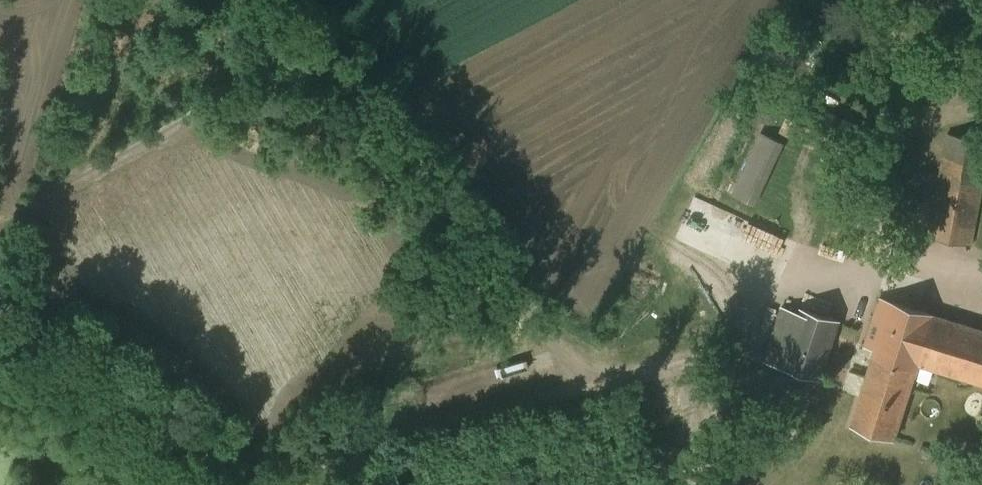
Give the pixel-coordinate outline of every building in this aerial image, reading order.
[(855,125),(797,97),(781,129),(839,157),(855,125)] [(762,133),(738,184),(732,181),(727,191),(754,204),(783,143),(762,133)] [(948,133),(929,236),(972,245),(981,195),(981,140),(948,133)] [(859,216),(834,207),(819,255),(844,264),(859,216)] [(777,240),(701,208),(685,246),(761,278),(777,240)] [(935,315),(880,298),(865,346),(876,349),(852,425),(895,439),(919,364),(935,315)] [(839,320),(803,308),(801,313),(783,307),(765,361),(820,379),(839,320)] [(935,315),(919,364),(961,377),(981,383),(981,330),(935,315)]
